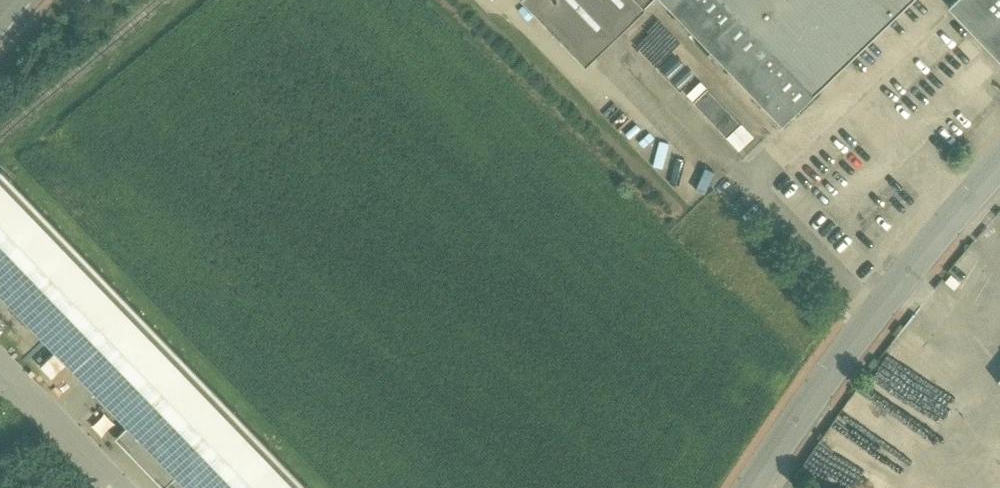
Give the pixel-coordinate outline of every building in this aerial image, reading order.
[(85,8),(93,0),(76,0),(85,8)] [(583,62),(648,0),(523,0),(583,62)] [(909,0),(664,0),(780,122),(909,0)] [(945,4),(999,59),(999,0),(949,0),(945,4)] [(708,89),(695,101),(742,148),(755,136),(708,89)] [(0,167),(0,292),(130,424),(179,473),(193,487),(316,487),(0,167)] [(179,473),(130,424),(115,438),(163,487),(179,473)] [(179,473),(163,487),(193,487),(179,473)]
